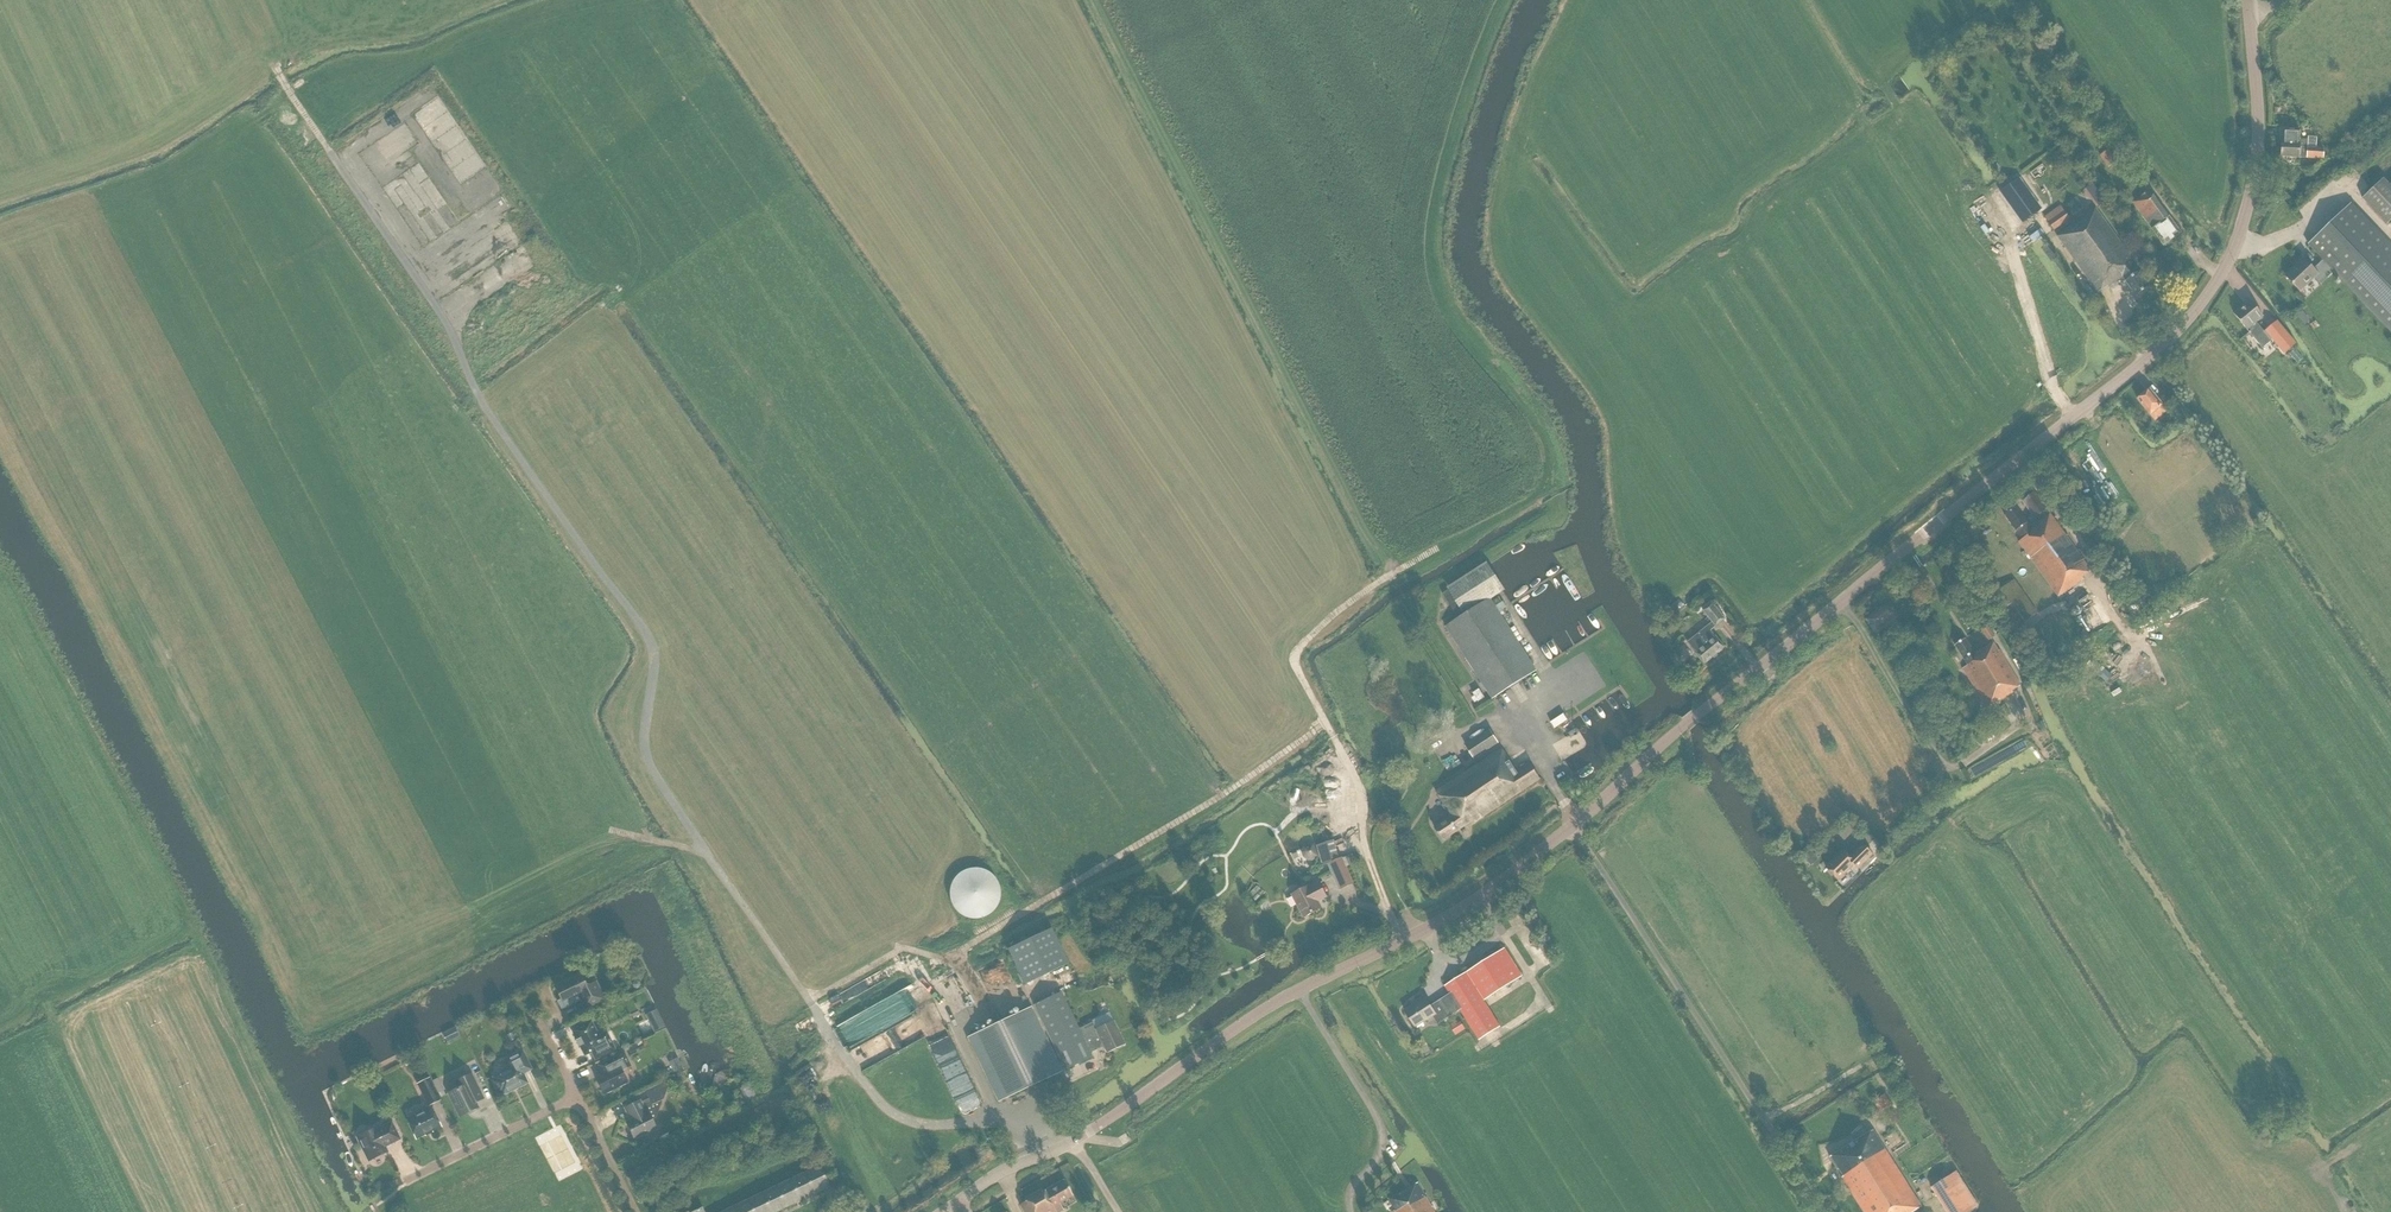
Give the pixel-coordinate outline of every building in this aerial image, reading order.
[(2305,158),(2306,140),(2299,140),(2300,131),(2283,130),(2282,142),(2281,157),(2298,158),(2305,158)] [(2323,160),(2324,148),(2316,147),(2316,139),(2307,138),(2306,159),(2323,160)] [(2108,168),(2116,162),(2108,150),(2100,155),(2108,168)] [(2040,207),(2019,178),(2000,192),(2021,221),(2040,207)] [(2390,220),(2390,187),(2383,179),(2362,198),(2387,224),(2390,220)] [(2168,217),(2149,191),(2133,203),(2163,246),(2181,233),(2169,217),(2168,217)] [(2053,230),(2067,220),(2069,218),(2060,205),(2044,216),(2053,230)] [(2352,205),(2309,245),(2323,260),(2313,269),(2303,259),(2285,276),(2299,291),(2314,278),(2320,284),(2334,271),(2390,331),(2390,246),(2352,205)] [(2149,287),(2133,265),(2135,264),(2095,209),(2057,236),(2097,293),(2106,286),(2107,287),(2122,277),(2136,297),(2149,287)] [(2257,326),(2255,323),(2263,316),(2250,301),(2234,314),(2247,330),(2249,334),(2261,348),(2270,341),(2263,333),(2269,329),(2263,321),(2257,326)] [(2304,311),(2297,315),(2305,326),(2311,321),(2304,311)] [(2246,348),(2251,345),(2245,337),(2240,341),(2246,348)] [(2284,369),(2276,357),(2272,352),(2260,360),(2264,366),(2266,365),(2275,376),(2284,369)] [(2155,421),(2167,411),(2162,406),(2149,390),(2137,400),(2150,416),(2150,415),(2155,421)] [(2090,571),(2035,493),(2023,502),(2034,517),(2036,516),(2039,520),(2030,527),(2016,507),(2004,515),(2022,540),(2019,542),(2058,597),(2083,579),(2082,577),(2090,571)] [(2095,552),(2102,548),(2091,533),(2085,537),(2095,552)] [(1490,598),(1502,590),(1486,564),(1449,587),(1466,614),(1445,627),(1492,699),(1536,670),(1490,598)] [(2038,613),(2025,595),(2014,580),(1993,595),(1998,602),(1994,604),(2000,612),(2001,611),(2014,630),(2022,625),(2021,624),(2038,613)] [(1715,636),(1710,631),(1716,626),(1725,619),(1712,603),(1703,611),(1712,622),(1707,627),(1690,640),(1694,644),(1687,650),(1695,644),(1700,650),(1696,652),(1695,653),(1704,664),(1714,657),(1714,658),(1717,655),(1716,655),(1725,647),(1715,636)] [(1910,617),(1906,612),(1900,616),(1904,621),(1910,617)] [(1988,641),(1994,637),(1988,627),(1982,631),(1988,641)] [(1975,654),(1965,639),(1955,645),(1967,665),(1962,668),(1987,709),(2013,693),(2012,691),(2020,685),(1999,650),(1998,651),(1993,643),(1975,654)] [(2140,679),(2142,678),(2144,675),(2145,672),(2144,669),(2141,667),(2138,667),(2135,668),(2133,670),(2133,674),(2134,677),(2136,679),(2140,679)] [(1555,729),(1568,721),(1564,715),(1551,724),(1555,729)] [(1489,730),(1466,745),(1475,759),(1498,743),(1489,730)] [(2006,752),(2025,741),(2019,731),(2000,742),(2006,752)] [(1516,771),(1502,749),(1436,792),(1444,804),(1442,805),(1451,818),(1435,828),(1443,840),(1474,819),(1476,821),(1540,778),(1529,762),(1516,771)] [(1326,842),(1316,845),(1322,866),(1327,864),(1332,862),(1326,842)] [(1314,843),(1304,846),(1301,852),(1303,857),(1307,860),(1308,860),(1310,861),(1313,861),(1319,857),(1314,843)] [(1858,869),(1873,855),(1862,844),(1849,856),(1844,850),(1826,867),(1839,880),(1854,865),(1858,869)] [(1810,850),(1802,857),(1809,863),(1816,856),(1810,850)] [(1352,864),(1348,856),(1342,858),(1342,857),(1332,862),(1327,864),(1339,891),(1354,884),(1346,867),(1352,864)] [(958,916),(990,925),(1002,881),(977,874),(973,889),(966,887),(960,909),(958,916)] [(1326,897),(1319,883),(1310,888),(1309,886),(1292,895),(1304,917),(1321,908),(1317,901),(1326,897)] [(1024,985),(1068,964),(1051,928),(1007,949),(1024,985)] [(1500,1026),(1484,1001),(1522,976),(1504,948),(1445,986),(1449,993),(1441,997),(1447,1006),(1454,1001),(1479,1040),(1500,1026)] [(586,987),(584,982),(585,981),(583,976),(581,976),(580,973),(554,986),(561,1000),(557,1002),(561,1010),(576,1002),(576,1003),(580,1001),(585,1009),(604,1000),(595,982),(586,987)] [(1078,1029),(1061,993),(1034,1005),(1065,1070),(1092,1057),(1089,1053),(1103,1046),(1106,1053),(1124,1044),(1113,1021),(1096,1029),(1092,1022),(1078,1029)] [(1430,1006),(1424,996),(1416,1001),(1417,1003),(1405,1011),(1415,1027),(1432,1016),(1438,1024),(1450,1016),(1439,1000),(1430,1006)] [(999,1101),(1061,1072),(1030,1007),(968,1037),(999,1101)] [(654,1032),(665,1027),(664,1025),(658,1014),(647,1020),(653,1031),(654,1032)] [(1455,1035),(1465,1029),(1460,1021),(1450,1028),(1455,1035)] [(599,1037),(591,1022),(572,1031),(577,1041),(576,1041),(579,1047),(579,1046),(584,1056),(591,1053),(595,1060),(615,1050),(606,1033),(599,1037)] [(446,1043),(459,1036),(454,1027),(442,1034),(446,1043)] [(522,1047),(518,1040),(513,1043),(517,1049),(522,1047)] [(502,1096),(527,1083),(523,1074),(531,1070),(522,1052),(504,1061),(508,1070),(493,1078),(494,1080),(492,1081),(498,1094),(501,1093),(502,1096)] [(595,1077),(604,1095),(627,1083),(621,1071),(631,1066),(624,1053),(608,1061),(612,1069),(595,1077)] [(674,1073),(683,1068),(677,1058),(668,1062),(674,1073)] [(421,1077),(428,1074),(423,1064),(416,1067),(421,1077)] [(460,1117),(478,1108),(475,1103),(483,1099),(471,1075),(455,1082),(458,1089),(448,1094),(460,1117)] [(428,1106),(439,1100),(429,1079),(418,1084),(428,1106)] [(656,1118),(662,1101),(664,1100),(668,1088),(664,1081),(644,1091),(650,1103),(643,1106),(640,1101),(624,1109),(630,1121),(626,1123),(634,1139),(656,1128),(652,1120),(656,1118)] [(750,1083),(740,1088),(747,1102),(757,1098),(750,1083)] [(1879,1110),(1891,1103),(1885,1094),(1873,1101),(1879,1110)] [(416,1138),(440,1127),(431,1109),(407,1121),(416,1138)] [(711,1115),(704,1112),(702,1118),(709,1121),(711,1115)] [(400,1140),(392,1122),(377,1130),(376,1128),(356,1138),(368,1162),(388,1152),(385,1147),(400,1140)] [(1884,1148),(1873,1130),(1830,1158),(1837,1170),(1839,1169),(1844,1176),(1842,1177),(1864,1211),(1913,1211),(1922,1207),(1884,1148)] [(809,1171),(819,1192),(829,1187),(819,1166),(809,1171)] [(800,1201),(819,1192),(809,1171),(790,1180),(800,1201)] [(1975,1208),(1977,1204),(1957,1171),(1932,1186),(1949,1211),(1969,1211),(1975,1208)] [(789,1206),(800,1201),(790,1180),(780,1185),(789,1206)] [(1063,1210),(1059,1204),(1072,1197),(1063,1181),(1019,1206),(1023,1211),(1060,1211),(1063,1210)] [(1417,1183),(1388,1199),(1394,1210),(1391,1211),(1434,1211),(1417,1183)] [(789,1206),(780,1185),(764,1193),(774,1211),(776,1211),(789,1206)] [(764,1193),(751,1199),(758,1211),(774,1211),(764,1193)] [(751,1199),(737,1206),(740,1211),(758,1211),(751,1199)]
